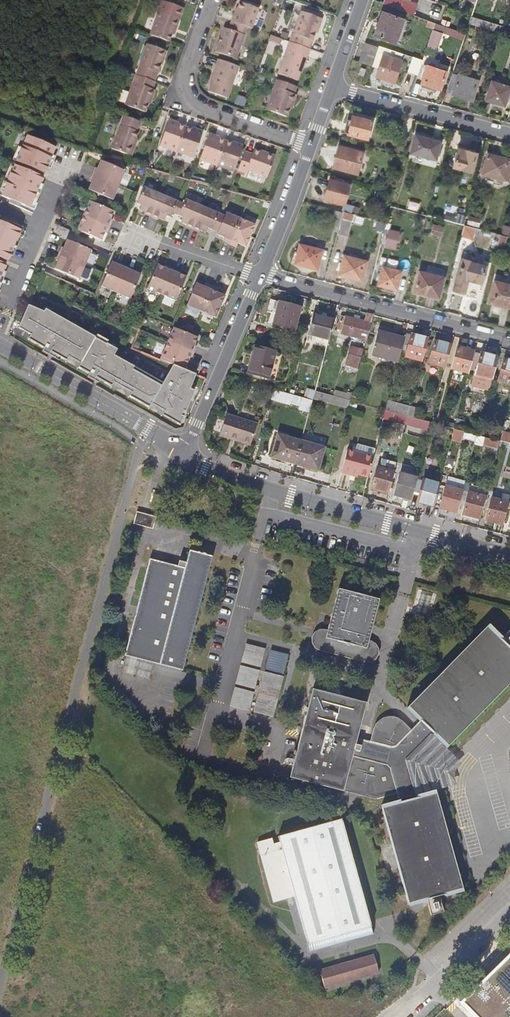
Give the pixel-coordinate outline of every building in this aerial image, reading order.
[(162,0),(150,34),(169,41),(172,33),(173,28),(175,29),(183,8),(162,0)] [(408,0),(407,0),(385,0),(384,3),(414,15),(418,4),(408,0)] [(233,14),(231,21),(247,27),(251,28),(258,8),(239,1),(235,14),(233,14)] [(290,42),(309,48),(317,27),(318,28),(321,18),(301,11),(293,34),(292,34),(289,41),(290,42)] [(383,13),(375,37),(398,44),(406,20),(383,13)] [(469,24),(501,34),(503,27),(472,17),(469,24)] [(235,59),(247,27),(231,21),(228,29),(224,27),(216,52),(235,59)] [(459,38),(461,32),(435,24),(433,29),(459,38)] [(303,65),(309,48),(290,42),(278,73),(297,80),(302,65),(303,65)] [(367,42),(362,63),(375,66),(376,61),(380,46),(367,42)] [(147,43),(136,74),(154,81),(157,72),(158,72),(166,50),(147,43)] [(385,56),(387,48),(380,46),(376,61),(382,63),(378,78),(395,83),(402,62),(385,56)] [(410,71),(419,74),(423,60),(415,57),(410,71)] [(226,98),(237,65),(217,58),(211,75),(213,75),(207,91),(226,98)] [(421,86),(440,92),(446,72),(428,65),(421,86)] [(152,88),(155,81),(154,81),(136,74),(135,74),(125,104),(145,111),(148,103),(150,98),(151,98),(154,89),(152,88)] [(479,82),(453,74),(447,91),(473,100),(479,82)] [(286,116),(289,107),(291,102),(293,103),(296,95),(294,94),(297,86),(277,79),(267,109),(286,116)] [(494,80),(488,99),(507,104),(509,93),(509,85),(494,80)] [(344,131),(348,132),(352,114),(348,113),(344,131)] [(352,114),(348,132),(368,137),(372,119),(352,114)] [(139,131),(142,121),(125,115),(113,149),(131,155),(139,131)] [(159,146),(176,151),(185,127),(175,124),(175,122),(168,120),(159,146)] [(185,127),(176,151),(193,158),(202,132),(195,129),(195,131),(185,127)] [(442,134),(417,128),(413,147),(438,153),(442,134)] [(198,159),(216,165),(224,141),(214,137),(215,136),(208,134),(198,159)] [(57,149),(29,137),(24,147),(16,166),(9,182),(3,197),(17,203),(15,207),(21,209),(22,206),(26,207),(24,211),(34,215),(36,211),(38,205),(34,203),(44,178),(46,175),(57,149)] [(224,141),(216,165),(233,172),(242,146),(235,143),(234,145),(224,141)] [(365,149),(341,142),(334,167),(358,173),(365,149)] [(476,148),(452,142),(448,160),(472,166),(476,148)] [(251,153),(244,151),(237,170),(244,173),(246,169),(266,177),(273,156),(265,153),(265,154),(253,150),(251,153)] [(489,150),(483,170),(506,176),(509,162),(509,156),(489,150)] [(416,161),(436,165),(437,159),(417,155),(416,161)] [(125,171),(101,161),(98,169),(96,168),(93,175),(119,186),(125,171)] [(119,186),(93,175),(90,182),(92,182),(89,190),(113,200),(119,186)] [(343,182),(332,179),(331,179),(326,198),(346,203),(351,184),(343,182)] [(161,195),(144,188),(142,192),(137,204),(142,206),(139,210),(145,213),(144,214),(151,217),(161,195)] [(181,203),(161,195),(151,217),(158,220),(159,218),(164,221),(168,211),(176,214),(179,208),(181,203)] [(202,207),(185,200),(183,204),(181,203),(179,208),(176,214),(183,217),(181,222),(186,225),(186,226),(193,229),(202,207)] [(114,212),(90,202),(84,216),(110,227),(112,220),(111,220),(114,212)] [(222,215),(202,207),(193,229),(199,232),(200,230),(206,233),(208,228),(215,231),(222,215)] [(241,219),(226,213),(225,216),(222,215),(215,231),(218,232),(217,235),(225,238),(223,242),(230,245),(241,219)] [(351,217),(341,215),(337,231),(347,234),(351,217)] [(110,227),(84,216),(78,231),(102,241),(105,233),(107,234),(110,227)] [(255,225),(241,219),(230,245),(236,248),(238,243),(246,247),(255,225)] [(7,266),(8,262),(19,238),(23,240),(26,233),(28,230),(18,225),(16,229),(13,227),(14,224),(9,222),(7,225),(0,222),(0,281),(7,266)] [(472,230),(473,226),(464,223),(455,255),(459,256),(466,231),(469,232),(472,230)] [(443,226),(433,224),(431,233),(440,236),(443,226)] [(388,228),(385,246),(397,249),(401,230),(388,228)] [(92,250),(68,239),(65,247),(63,246),(60,253),(86,264),(92,250)] [(324,249),(300,242),(295,261),(318,268),(324,249)] [(86,264),(60,253),(57,259),(59,260),(56,268),(80,279),(86,264)] [(367,261),(344,254),(338,273),(361,280),(367,261)] [(453,288),(464,291),(467,278),(480,281),(484,264),(461,258),(453,288)] [(127,267),(121,264),(120,266),(112,262),(102,286),(116,293),(127,267)] [(173,268),(167,266),(166,267),(158,264),(148,288),(162,294),(173,268)] [(402,271),(384,266),(379,284),(397,289),(402,271)] [(438,298),(446,270),(429,266),(428,273),(420,271),(414,291),(438,298)] [(141,275),(133,271),(134,269),(127,267),(116,293),(130,299),(141,275)] [(187,277),(179,273),(180,271),(173,268),(162,294),(176,301),(187,277)] [(41,276),(72,290),(75,285),(43,270),(41,276)] [(496,281),(491,303),(509,308),(509,285),(496,281)] [(187,305),(202,311),(213,285),(206,283),(204,287),(196,283),(187,305)] [(225,296),(217,292),(219,288),(213,285),(202,311),(216,318),(225,296)] [(270,313),(276,314),(280,302),(274,300),(270,313)] [(302,308),(280,302),(276,314),(273,324),(295,331),(302,308)] [(41,315),(28,306),(18,329),(31,336),(28,341),(44,350),(42,352),(49,356),(50,353),(89,375),(87,378),(94,382),(96,379),(179,426),(194,391),(189,389),(195,375),(172,366),(160,387),(111,358),(114,353),(42,312),(41,315)] [(343,333),(369,340),(375,314),(369,313),(366,322),(362,321),(363,317),(356,315),(355,319),(343,316),(340,329),(343,330),(343,333)] [(310,339),(332,344),(337,325),(316,319),(310,339)] [(196,337),(172,327),(166,341),(192,352),(195,346),(193,345),(196,337)] [(374,355),(401,362),(401,359),(406,340),(390,335),(391,332),(380,330),(374,355)] [(409,357),(414,335),(408,334),(406,340),(401,359),(407,361),(409,357)] [(414,335),(409,357),(426,361),(432,340),(414,335)] [(192,352),(166,341),(159,360),(183,370),(188,358),(190,359),(192,352)] [(433,363),(449,367),(454,346),(439,342),(433,363)] [(285,354),(258,345),(250,372),(277,380),(285,354)] [(348,366),(361,369),(366,350),(352,347),(348,366)] [(455,370),(472,374),(472,371),(477,354),(477,353),(461,349),(455,370)] [(482,355),(477,354),(472,371),(478,373),(477,376),(494,380),(499,358),(483,354),(482,355)] [(509,384),(509,361),(506,360),(501,382),(509,384)] [(351,409),(353,401),(349,399),(336,396),(319,392),(317,400),(351,409)] [(415,406),(391,400),(388,409),(412,416),(415,406)] [(421,407),(415,406),(412,416),(419,417),(421,407)] [(386,417),(410,423),(412,416),(388,409),(388,410),(386,417)] [(221,433),(239,439),(240,436),(252,441),(259,423),(228,412),(221,433)] [(410,423),(433,429),(435,421),(419,417),(412,416),(410,423)] [(503,430),(501,440),(509,442),(509,431),(503,430)] [(282,433),(275,457),(298,463),(305,440),(282,433)] [(498,448),(500,440),(485,437),(483,444),(498,448)] [(327,446),(305,440),(298,463),(320,469),(327,446)] [(370,477),(376,456),(350,449),(344,472),(354,475),(354,473),(370,477)] [(375,488),(392,492),(398,471),(381,466),(375,488)] [(398,496),(415,500),(417,491),(420,478),(404,474),(398,496)] [(426,480),(420,478),(417,491),(423,493),(421,502),(438,506),(443,484),(427,479),(426,480)] [(445,507),(461,512),(466,490),(450,486),(445,507)] [(467,513),(484,517),(489,496),(473,492),(467,513)] [(507,522),(509,510),(509,500),(497,497),(491,518),(507,522)] [(155,516),(136,511),(133,524),(152,528),(155,516)] [(177,565),(149,558),(125,655),(127,656),(154,662),(183,670),(211,555),(188,550),(185,562),(178,560),(177,565)] [(378,600),(338,590),(327,632),(323,651),(322,652),(363,662),(363,660),(368,643),(378,600)] [(371,741),(357,738),(366,703),(313,689),(290,777),(378,800),(398,794),(400,802),(382,807),(409,904),(462,889),(435,793),(418,798),(408,763),(409,759),(434,733),(448,746),(509,682),(509,649),(487,627),(408,707),(422,720),(412,730),(401,719),(400,720),(387,717),(383,731),(374,729),(371,741)] [(319,650),(323,651),(327,632),(324,631),(321,631),(319,632),(317,633),(316,635),(315,637),(314,639),(314,641),(314,643),(314,644),(315,646),(316,648),(319,650)] [(368,643),(363,660),(366,661),(367,661),(369,661),(370,661),(372,660),(375,659),(376,657),(377,654),(377,650),(376,648),(375,646),(373,645),(371,644),(370,643),(368,643)] [(241,662),(260,667),(265,649),(246,644),(241,662)] [(265,669),(285,673),(289,655),(270,650),(265,669)] [(154,662),(127,656),(123,671),(150,678),(154,662)] [(255,689),(259,671),(241,666),(236,684),(255,689)] [(273,717),(284,677),(264,672),(254,712),(273,717)] [(235,688),(230,706),(249,711),(254,693),(235,688)] [(373,932),(370,921),(341,819),(278,837),(280,843),(274,845),(272,839),(257,843),(273,899),(294,894),(309,950),(373,932)] [(324,985),(378,970),(374,953),(320,968),(324,985)] [(468,1005),(480,1016),(509,1016),(509,963),(468,1005)]
